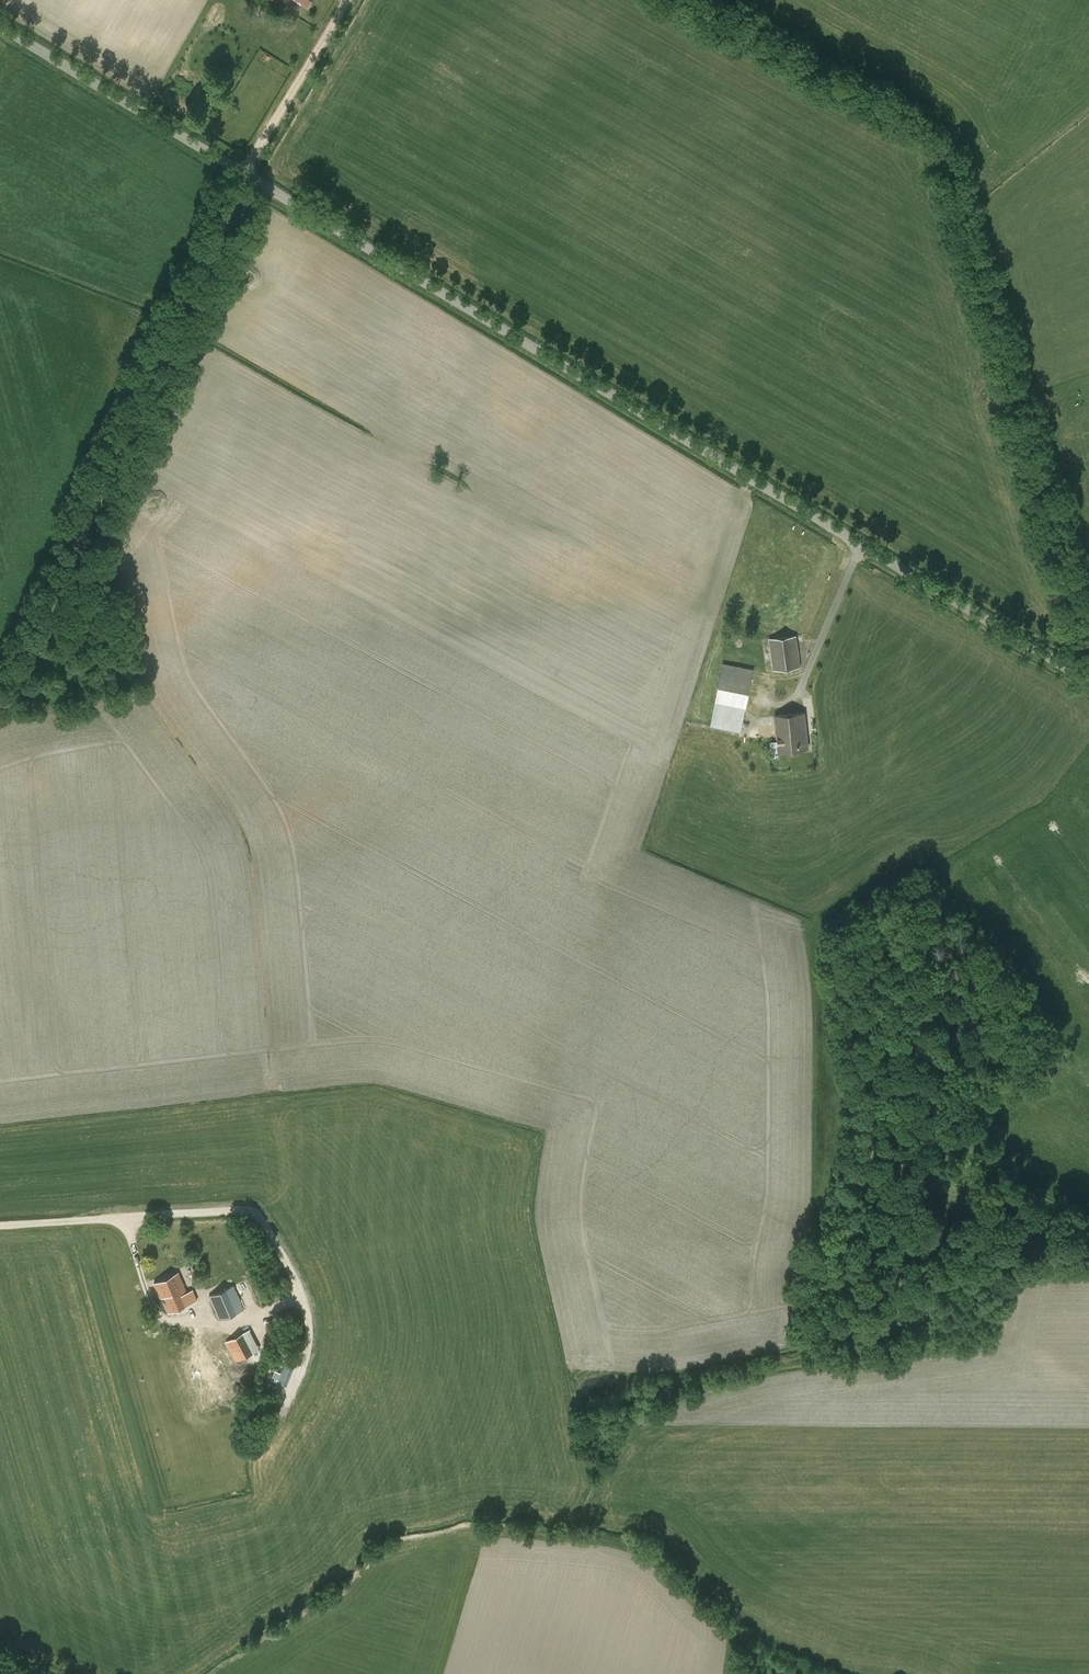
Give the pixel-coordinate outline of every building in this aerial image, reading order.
[(796,635),(769,638),(772,668),(801,667),(797,643),(805,642),(804,634),(796,635)] [(711,726),(741,731),(753,669),(723,664),(711,726)] [(804,712),(776,715),(779,751),(807,748),(804,712)] [(163,1296),(169,1312),(197,1301),(192,1290),(186,1292),(179,1273),(154,1283),(160,1297),(163,1296)] [(209,1296),(219,1320),(244,1309),(234,1285),(209,1296)] [(225,1341),(236,1362),(261,1349),(250,1328),(225,1341)] [(180,1350),(202,1412),(239,1400),(217,1337),(180,1350)] [(283,1358),(275,1354),(267,1369),(263,1367),(260,1373),(271,1379),(283,1358)]
